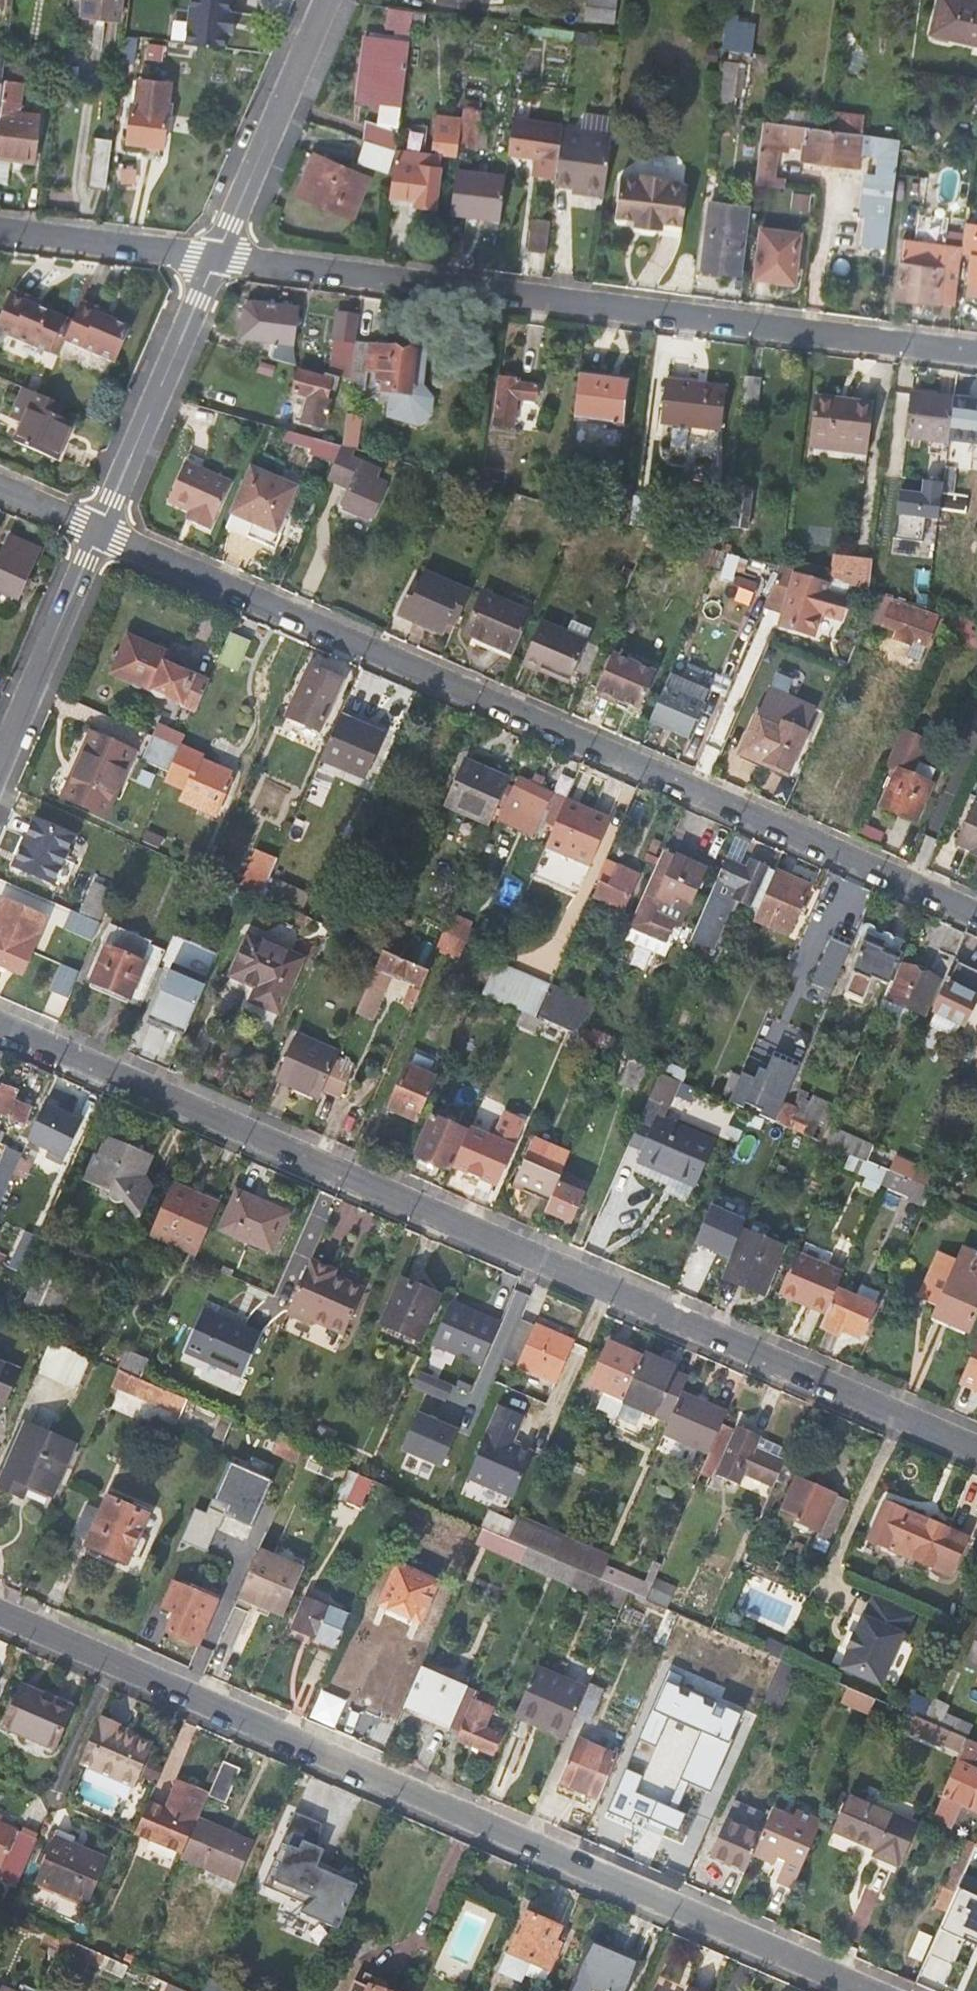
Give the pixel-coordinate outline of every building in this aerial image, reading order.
[(67,6),(81,7),(80,14),(120,18),(122,0),(68,0),(67,6)] [(186,43),(225,48),(227,31),(234,32),(236,12),(229,11),(231,0),(191,0),(186,43)] [(613,25),(616,0),(586,0),(584,22),(613,25)] [(976,46),(976,4),(960,0),(938,0),(929,36),(976,46)] [(732,20),(725,20),(721,50),(739,52),(750,54),(750,48),(745,47),(748,31),(731,28),(732,20)] [(523,35),(573,42),(574,32),(524,25),(523,35)] [(585,46),(587,33),(574,32),(573,42),(572,44),(585,46)] [(595,47),(597,34),(587,33),(585,46),(595,47)] [(135,65),(139,37),(125,36),(121,63),(135,65)] [(397,132),(400,107),(407,46),(363,40),(360,61),(371,63),(366,103),(381,104),(378,127),(368,123),(362,142),(366,143),(393,152),(395,152),(397,132)] [(733,105),(739,52),(721,50),(714,103),(733,105)] [(5,56),(0,99),(0,183),(7,184),(10,160),(35,163),(41,114),(21,111),(27,58),(5,56)] [(126,143),(163,148),(171,83),(138,78),(134,103),(131,103),(126,143)] [(483,92),(465,90),(458,147),(483,150),(485,135),(477,134),(483,92)] [(518,92),(517,101),(528,102),(530,93),(518,92)] [(779,111),(777,124),(820,130),(820,118),(779,111)] [(862,118),(827,112),(824,130),(861,136),(862,118)] [(583,136),(610,139),(613,116),(586,113),(583,136)] [(536,178),(555,180),(561,133),(562,128),(512,122),(508,154),(539,158),(536,178)] [(860,148),(861,136),(824,130),(820,130),(777,124),(762,122),(755,180),(769,182),(773,153),(786,155),(787,148),(800,149),(798,162),(845,168),(845,166),(855,167),(858,147),(860,148)] [(583,136),(561,133),(555,180),(555,186),(573,188),(604,192),(610,139),(583,136)] [(884,249),(898,140),(873,137),(871,157),(877,158),(875,175),(864,174),(858,217),(864,218),(860,246),(884,249)] [(89,186),(105,189),(112,139),(94,138),(89,186)] [(386,173),(393,152),(366,143),(359,164),(386,173)] [(298,195),(351,218),(367,180),(315,158),(298,195)] [(438,170),(393,165),(389,199),(414,202),(413,208),(433,209),(438,170)] [(488,219),(499,221),(505,177),(455,170),(450,215),(488,219)] [(687,183),(667,180),(667,175),(641,172),(640,177),(620,175),(615,215),(635,217),(635,224),(661,227),(662,220),(683,223),(684,208),(687,183)] [(572,194),(603,199),(604,192),(573,188),(572,194)] [(790,202),(807,204),(808,197),(792,195),(790,202)] [(699,270),(740,275),(748,208),(709,202),(699,270)] [(487,228),(498,229),(499,221),(488,219),(487,228)] [(525,251),(546,254),(550,223),(530,220),(525,251)] [(972,257),(975,229),(963,227),(960,251),(960,256),(972,257)] [(975,229),(972,257),(967,296),(976,297),(976,229),(975,229)] [(756,278),(794,283),(800,236),(762,232),(756,278)] [(895,301),(953,309),(954,303),(955,294),(960,256),(960,251),(902,244),(895,301)] [(43,308),(28,302),(31,296),(12,288),(0,317),(0,328),(52,352),(66,319),(43,308)] [(45,302),(31,296),(28,302),(43,308),(45,302)] [(101,308),(81,300),(72,321),(64,339),(114,360),(128,325),(112,319),(98,313),(101,308)] [(271,345),(269,360),(291,366),(297,310),(251,304),(243,309),(239,340),(271,345)] [(114,313),(101,308),(98,313),(112,319),(114,313)] [(337,314),(329,376),(338,379),(349,382),(355,342),(358,318),(337,314)] [(72,321),(66,319),(52,352),(57,355),(64,339),(72,321)] [(382,392),(388,393),(385,417),(414,425),(428,415),(430,399),(419,385),(424,354),(389,349),(386,345),(378,344),(374,347),(370,347),(370,344),(355,342),(349,382),(349,390),(364,392),(366,372),(377,373),(376,381),(383,382),(382,392)] [(329,376),(324,375),(322,381),(298,373),(291,396),(306,400),(300,423),(323,430),(329,405),(346,410),(348,396),(334,391),(338,379),(329,376)] [(625,383),(577,377),(572,418),(621,424),(625,383)] [(490,427),(512,430),(515,402),(532,404),(535,388),(518,385),(518,381),(497,378),(490,427)] [(741,405),(755,407),(758,381),(745,379),(741,405)] [(659,426),(717,432),(723,390),(666,381),(659,426)] [(59,416),(63,405),(43,396),(41,395),(24,388),(9,421),(19,427),(13,441),(57,460),(73,422),(59,416)] [(907,438),(947,443),(952,401),(953,398),(914,394),(907,438)] [(807,449),(867,457),(873,405),(814,398),(807,449)] [(947,443),(976,447),(976,404),(952,401),(947,443)] [(360,423),(344,420),(341,448),(356,452),(360,423)] [(340,448),(309,439),(305,455),(333,463),(340,448)] [(338,508),(370,522),(385,486),(375,482),(379,474),(351,462),(356,452),(341,448),(340,448),(333,463),(326,480),(346,489),(338,508)] [(382,476),(389,479),(396,463),(389,461),(382,476)] [(192,526),(218,538),(222,529),(241,490),(184,465),(168,503),(189,513),(197,516),(192,526)] [(296,489),(250,469),(241,490),(222,529),(272,552),(280,536),(275,534),(296,489)] [(954,470),(944,469),(942,483),(941,492),(951,494),(954,470)] [(937,520),(941,492),(942,483),(922,481),(920,494),(898,491),(892,538),(921,542),(925,519),(937,520)] [(750,493),(728,491),(721,551),(723,553),(742,558),(750,493)] [(185,522),(192,526),(197,516),(189,513),(185,522)] [(644,550),(715,570),(723,553),(721,551),(652,533),(644,550)] [(10,535),(0,557),(0,590),(18,598),(40,549),(10,535)] [(763,598),(776,567),(742,558),(723,553),(715,570),(711,580),(763,598)] [(826,581),(865,591),(869,560),(829,555),(826,581)] [(827,585),(795,576),(796,573),(780,568),(766,602),(786,608),(781,630),(812,638),(819,615),(841,620),(847,599),(825,593),(827,585)] [(444,626),(453,629),(468,594),(422,575),(410,601),(402,598),(393,617),(440,637),(444,626)] [(858,603),(873,607),(879,595),(867,592),(861,590),(858,603)] [(461,635),(511,656),(529,615),(481,593),(461,635)] [(873,609),(887,613),(892,599),(879,595),(873,607),(873,609)] [(925,648),(938,611),(927,608),(892,599),(887,613),(882,627),(897,633),(893,640),(910,647),(912,643),(925,648)] [(786,608),(766,602),(757,623),(781,630),(786,608)] [(540,669),(569,682),(586,642),(538,621),(517,665),(537,674),(540,669)] [(141,687),(193,711),(206,682),(169,665),(174,655),(128,635),(121,650),(118,656),(124,659),(116,676),(128,682),(129,685),(131,688),(135,689),(138,689),(141,687)] [(226,635),(214,663),(236,672),(248,644),(226,635)] [(110,674),(116,676),(124,659),(118,656),(115,662),(110,674)] [(596,692),(639,710),(654,674),(612,656),(596,692)] [(715,677),(676,659),(668,676),(708,693),(715,677)] [(284,717),(316,732),(339,681),(307,666),(284,717)] [(668,676),(647,724),(687,741),(708,693),(668,676)] [(762,766),(787,777),(805,735),(815,713),(800,707),(765,691),(756,714),(740,750),(765,760),(762,766)] [(382,735),(338,716),(318,763),(362,781),(382,735)] [(882,807),(917,822),(934,785),(910,774),(925,740),(901,729),(885,764),(898,769),(882,807)] [(153,730),(150,737),(177,749),(178,747),(180,742),(153,730)] [(64,800),(104,817),(132,753),(89,733),(79,755),(84,756),(64,800)] [(140,760),(167,772),(177,749),(150,737),(140,760)] [(167,772),(162,783),(183,792),(178,802),(198,811),(196,816),(208,821),(210,816),(214,817),(230,781),(226,779),(229,773),(200,760),(201,757),(178,747),(177,749),(167,772)] [(444,807),(485,824),(504,778),(464,760),(444,807)] [(533,778),(529,786),(540,790),(543,783),(533,778)] [(540,790),(529,786),(515,779),(502,811),(524,821),(525,816),(544,823),(555,797),(540,790)] [(567,791),(569,787),(561,784),(555,797),(563,800),(567,791)] [(563,800),(548,837),(591,856),(611,810),(567,791),(563,800)] [(972,804),(954,846),(970,853),(969,855),(976,859),(976,807),(972,804)] [(34,823),(14,867),(51,883),(53,880),(65,886),(71,872),(59,867),(71,838),(34,823)] [(141,843),(157,850),(161,840),(145,833),(141,843)] [(747,842),(733,837),(724,858),(738,864),(747,842)] [(703,869),(661,851),(629,925),(664,941),(672,923),(678,926),(703,869)] [(246,869),(267,878),(275,862),(253,852),(246,869)] [(736,901),(756,910),(773,869),(748,859),(744,867),(738,864),(724,858),(688,939),(714,951),(736,901)] [(603,862),(595,881),(602,883),(591,906),(599,910),(602,905),(617,910),(625,894),(629,895),(637,877),(603,862)] [(810,886),(773,869),(756,910),(751,920),(788,936),(810,886)] [(91,884),(77,915),(99,924),(112,893),(91,884)] [(19,975),(43,921),(2,902),(0,906),(0,966),(19,975)] [(456,912),(441,944),(459,953),(474,921),(456,912)] [(70,932),(92,942),(99,924),(77,915),(70,932)] [(87,985),(138,1007),(163,951),(107,926),(98,947),(103,949),(87,985)] [(389,934),(377,929),(370,946),(382,951),(402,960),(408,946),(388,937),(389,934)] [(874,977),(889,983),(903,952),(893,948),(896,941),(870,929),(858,955),(862,956),(847,991),(865,999),(874,977)] [(248,1002),(277,1015),(301,959),(246,934),(227,977),(254,989),(248,1002)] [(479,936),(473,947),(485,953),(490,941),(479,936)] [(404,1003),(411,1006),(426,970),(402,960),(382,951),(355,1014),(368,1020),(381,991),(384,992),(391,979),(410,987),(404,1003)] [(806,984),(823,991),(834,968),(816,960),(806,984)] [(902,963),(886,999),(927,1016),(941,981),(902,963)] [(931,1013),(964,1027),(976,999),(976,971),(959,963),(949,984),(945,981),(931,1013)] [(548,987),(494,964),(480,995),(494,1001),(508,1007),(519,1012),(534,1018),(548,987)] [(147,1019),(182,1034),(205,980),(170,965),(147,1019)] [(593,1007),(548,987),(534,1018),(542,1022),(567,1032),(580,1038),(585,1025),(593,1007)] [(480,995),(475,992),(470,1005),(489,1013),(494,1001),(480,995)] [(519,1012),(508,1007),(503,1017),(515,1022),(519,1012)] [(539,1029),(542,1022),(534,1018),(519,1012),(515,1022),(513,1025),(535,1035),(537,1028),(539,1029)] [(618,1039),(585,1025),(580,1038),(614,1053),(629,1059),(635,1062),(639,1053),(616,1043),(618,1039)] [(276,1082),(317,1100),(321,1091),(332,1065),(337,1054),(296,1036),(276,1082)] [(762,1080),(742,1072),(740,1075),(728,1103),(752,1113),(774,1123),(784,1100),(800,1063),(775,1052),(762,1080)] [(639,1092),(650,1068),(635,1062),(629,1059),(619,1083),(639,1092)] [(686,1070),(666,1061),(661,1074),(681,1082),(686,1070)] [(350,1073),(332,1065),(321,1091),(339,1099),(350,1073)] [(388,1109),(417,1122),(436,1079),(407,1067),(388,1109)] [(732,1071),(720,1099),(728,1103),(740,1075),(732,1071)] [(648,1142),(639,1163),(696,1187),(716,1141),(663,1117),(668,1107),(664,1106),(675,1081),(660,1074),(649,1100),(633,1136),(648,1142)] [(790,1103),(784,1100),(774,1123),(820,1143),(827,1125),(845,1085),(827,1078),(818,1098),(796,1089),(790,1103)] [(23,1125),(29,1109),(11,1101),(15,1091),(1,1085),(0,1087),(0,1116),(23,1125)] [(79,1120),(42,1104),(25,1141),(46,1149),(41,1158),(59,1165),(79,1120)] [(413,1155),(448,1170),(464,1132),(430,1117),(413,1155)] [(494,1139),(512,1147),(517,1133),(516,1129),(500,1123),(494,1139)] [(110,1125),(106,1134),(154,1155),(158,1147),(110,1125)] [(873,1145),(827,1125),(820,1143),(850,1156),(866,1162),(873,1145)] [(469,1129),(451,1169),(492,1186),(512,1147),(494,1139),(469,1129)] [(6,1147),(20,1153),(25,1143),(0,1132),(0,1145),(6,1147)] [(154,1155),(106,1134),(97,1154),(93,1153),(81,1181),(106,1192),(106,1196),(107,1199),(110,1202),(114,1202),(118,1202),(121,1200),(134,1219),(140,1216),(153,1188),(145,1176),(154,1155)] [(624,1157),(639,1163),(648,1142),(633,1136),(624,1157)] [(513,1187),(550,1202),(571,1154),(533,1138),(513,1187)] [(919,1165),(873,1145),(866,1162),(887,1172),(892,1174),(911,1182),(917,1169),(919,1165)] [(4,1190),(20,1153),(6,1147),(0,1161),(0,1200),(4,1190)] [(33,1159),(20,1153),(4,1190),(18,1195),(33,1159)] [(581,1158),(571,1154),(550,1202),(545,1212),(564,1221),(566,1216),(573,1219),(584,1192),(570,1186),(574,1176),(580,1179),(590,1157),(582,1155),(581,1158)] [(860,1189),(877,1196),(887,1172),(866,1162),(850,1156),(844,1171),(864,1180),(860,1189)] [(936,1176),(917,1169),(911,1182),(930,1190),(936,1176)] [(886,1190),(926,1207),(933,1192),(930,1190),(911,1182),(892,1174),(886,1190)] [(217,1204),(172,1184),(149,1236),(195,1255),(217,1204)] [(959,1196),(937,1186),(935,1193),(956,1202),(959,1196)] [(219,1230),(271,1253),(288,1215),(236,1192),(219,1230)] [(704,1226),(687,1265),(709,1274),(717,1254),(710,1251),(718,1232),(704,1226)] [(28,1260),(36,1241),(5,1228),(0,1239),(0,1249),(28,1260)] [(724,1277),(763,1293),(783,1249),(744,1232),(724,1277)] [(936,1261),(919,1299),(938,1307),(933,1317),(967,1331),(976,1309),(976,1254),(963,1248),(957,1263),(954,1268),(936,1261)] [(939,1255),(936,1261),(954,1268),(957,1263),(939,1255)] [(779,1295),(825,1316),(837,1288),(842,1276),(796,1256),(779,1295)] [(345,1283),(331,1277),(334,1270),(308,1259),(284,1313),(310,1324),(315,1322),(342,1334),(363,1288),(345,1281),(345,1283)] [(23,1308),(55,1322),(72,1283),(40,1269),(23,1308)] [(439,1297),(402,1281),(383,1325),(420,1341),(439,1297)] [(854,1295),(837,1288),(825,1316),(821,1326),(841,1335),(841,1334),(844,1327),(862,1335),(876,1305),(873,1305),(878,1294),(857,1286),(854,1295)] [(500,1323),(450,1301),(432,1343),(482,1366),(500,1323)] [(184,1352),(243,1378),(261,1336),(201,1311),(184,1352)] [(574,1342),(520,1319),(503,1358),(556,1382),(574,1342)] [(860,1341),(862,1335),(844,1327),(841,1334),(860,1341)] [(76,1390),(89,1358),(48,1340),(35,1372),(76,1390)] [(959,1383),(976,1391),(976,1340),(959,1383)] [(621,1404),(642,1355),(609,1341),(590,1386),(605,1392),(596,1410),(615,1418),(621,1404)] [(621,1404),(668,1423),(682,1392),(689,1376),(673,1368),(675,1365),(644,1351),(642,1355),(623,1400),(621,1404)] [(2,1409),(19,1369),(0,1361),(0,1408),(2,1409)] [(117,1370),(110,1386),(173,1415),(171,1419),(178,1423),(187,1401),(117,1370)] [(556,1382),(532,1371),(525,1388),(550,1398),(556,1382)] [(420,1372),(413,1387),(445,1401),(452,1386),(420,1372)] [(697,1450),(708,1454),(721,1425),(727,1411),(682,1392),(668,1423),(657,1448),(692,1462),(697,1450)] [(513,1439),(525,1412),(500,1401),(468,1474),(514,1494),(534,1448),(513,1439)] [(210,1422),(214,1412),(196,1404),(192,1415),(210,1422)] [(416,1414),(401,1449),(442,1466),(457,1431),(416,1414)] [(211,1437),(223,1442),(233,1420),(221,1415),(211,1437)] [(51,1498),(74,1444),(23,1422),(0,1474),(0,1489),(21,1498),(25,1487),(51,1498)] [(732,1429),(721,1425),(708,1454),(700,1472),(711,1478),(732,1429)] [(745,1474),(772,1487),(789,1448),(738,1426),(717,1475),(740,1485),(745,1474)] [(274,1453),(296,1463),(302,1451),(280,1441),(274,1453)] [(305,1469),(340,1484),(346,1470),(311,1455),(305,1469)] [(361,1508),(372,1481),(346,1470),(340,1484),(335,1497),(361,1508)] [(820,1537),(830,1541),(848,1500),(796,1478),(780,1514),(821,1532),(820,1537)] [(83,1547),(126,1565),(148,1515),(105,1497),(98,1511),(85,1506),(73,1534),(86,1540),(83,1547)] [(191,1524),(206,1531),(217,1506),(201,1499),(191,1524)] [(967,1537),(885,1501),(868,1538),(951,1574),(967,1537)] [(487,1512),(480,1528),(508,1539),(515,1524),(487,1512)] [(564,1537),(518,1517),(515,1524),(508,1539),(526,1548),(554,1559),(558,1551),(564,1537)] [(508,1539),(480,1528),(473,1543),(519,1563),(526,1548),(508,1539)] [(283,1616),(308,1559),(277,1546),(273,1555),(259,1549),(238,1597),(283,1616)] [(519,1563),(570,1586),(577,1570),(554,1559),(526,1548),(519,1563)] [(604,1571),(558,1551),(554,1559),(577,1570),(600,1580),(604,1571)] [(382,1604),(420,1621),(436,1581),(399,1565),(382,1604)] [(634,1578),(606,1565),(604,1571),(600,1580),(628,1592),(634,1578)] [(676,1587),(654,1578),(645,1599),(666,1608),(676,1587)] [(168,1631),(199,1644),(217,1601),(174,1582),(163,1608),(175,1613),(168,1631)] [(292,1629),(338,1648),(351,1617),(306,1597),(292,1629)] [(912,1616),(871,1599),(863,1617),(861,1616),(854,1634),(852,1634),(845,1650),(847,1651),(839,1669),(881,1686),(902,1634),(904,1635),(912,1616)] [(642,1634),(665,1643),(678,1615),(669,1611),(663,1625),(648,1619),(642,1634)] [(204,1645),(214,1650),(215,1648),(225,1626),(215,1621),(204,1645)] [(845,1650),(852,1634),(845,1631),(838,1647),(845,1650)] [(976,1670),(976,1638),(965,1665),(976,1670)] [(755,1681),(769,1687),(775,1673),(782,1659),(781,1658),(768,1653),(755,1681)] [(782,1659),(775,1673),(790,1679),(797,1665),(782,1659)] [(535,1717),(567,1731),(573,1716),(585,1688),(536,1667),(514,1715),(532,1723),(535,1717)] [(404,1705),(450,1724),(462,1696),(466,1688),(421,1668),(404,1705)] [(713,1703),(675,1687),(679,1679),(666,1673),(605,1813),(628,1823),(631,1815),(675,1834),(683,1816),(675,1812),(685,1787),(707,1797),(730,1744),(728,1743),(739,1718),(712,1706),(713,1703)] [(790,1679),(775,1673),(769,1687),(764,1700),(779,1706),(790,1679)] [(585,1688),(573,1716),(589,1723),(603,1689),(588,1683),(585,1688)] [(4,1726),(53,1747),(71,1706),(23,1685),(4,1726)] [(839,1700),(868,1713),(875,1699),(846,1686),(839,1700)] [(450,1724),(448,1729),(460,1734),(457,1739),(493,1754),(501,1733),(485,1726),(493,1709),(484,1705),(487,1696),(478,1692),(474,1700),(462,1696),(450,1724)] [(931,1697),(922,1719),(966,1738),(976,1743),(976,1727),(973,1725),(973,1724),(947,1712),(950,1705),(931,1697)] [(946,1741),(962,1748),(966,1738),(922,1719),(915,1717),(909,1732),(944,1746),(946,1741)] [(150,1746),(97,1722),(80,1762),(132,1786),(150,1746)] [(557,1781),(598,1799),(617,1755),(577,1737),(557,1781)] [(976,1761),(976,1743),(966,1738),(962,1748),(932,1817),(950,1825),(959,1804),(976,1811),(976,1769),(974,1768),(976,1761)] [(143,1774),(158,1780),(164,1767),(149,1760),(143,1774)] [(223,1761),(208,1796),(225,1802),(241,1768),(223,1761)] [(136,1833),(183,1853),(199,1818),(208,1796),(178,1782),(166,1808),(149,1802),(136,1833)] [(872,1855),(897,1866),(915,1824),(849,1795),(833,1832),(874,1850),(872,1855)] [(745,1872),(752,1856),(769,1816),(748,1807),(739,1826),(725,1820),(709,1857),(745,1872)] [(776,1882),(792,1889),(820,1822),(794,1811),(791,1817),(772,1809),(769,1816),(752,1856),(773,1865),(777,1856),(785,1860),(776,1882)] [(285,1833),(320,1848),(323,1825),(294,1812),(285,1833)] [(255,1842),(199,1818),(183,1853),(181,1859),(237,1882),(255,1842)] [(21,1875),(38,1837),(0,1821),(0,1866),(21,1875)] [(285,1833),(261,1887),(305,1906),(298,1914),(337,1931),(360,1878),(347,1872),(343,1879),(318,1868),(325,1851),(320,1848),(285,1833)] [(35,1881),(88,1905),(108,1858),(55,1834),(35,1881)] [(935,1907),(945,1911),(975,1842),(965,1839),(935,1907)] [(959,1888),(943,1925),(976,1940),(976,1896),(959,1888)] [(499,1971),(521,1981),(529,1961),(550,1970),(562,1944),(555,1941),(561,1926),(526,1911),(499,1971)] [(976,1945),(976,1940),(943,1925),(941,1929),(976,1945)] [(46,1931),(43,1940),(41,1942),(42,1945),(41,1950),(54,1957),(62,1938),(46,1931)] [(114,1944),(91,1935),(86,1948),(108,1958),(114,1944)] [(86,1948),(62,1938),(54,1957),(47,1973),(56,1977),(64,1958),(72,1961),(73,1958),(122,1979),(127,1966),(108,1958),(86,1948)] [(638,1961),(590,1940),(567,1990),(625,1990),(638,1961)] [(149,1963),(139,1958),(134,1968),(145,1973),(149,1963)] [(374,1987),(378,1978),(364,1972),(359,1983),(354,1981),(349,1990),(383,1990),(374,1987)] [(209,1977),(202,1990),(222,1990),(221,1990),(224,1984),(209,1977)]
